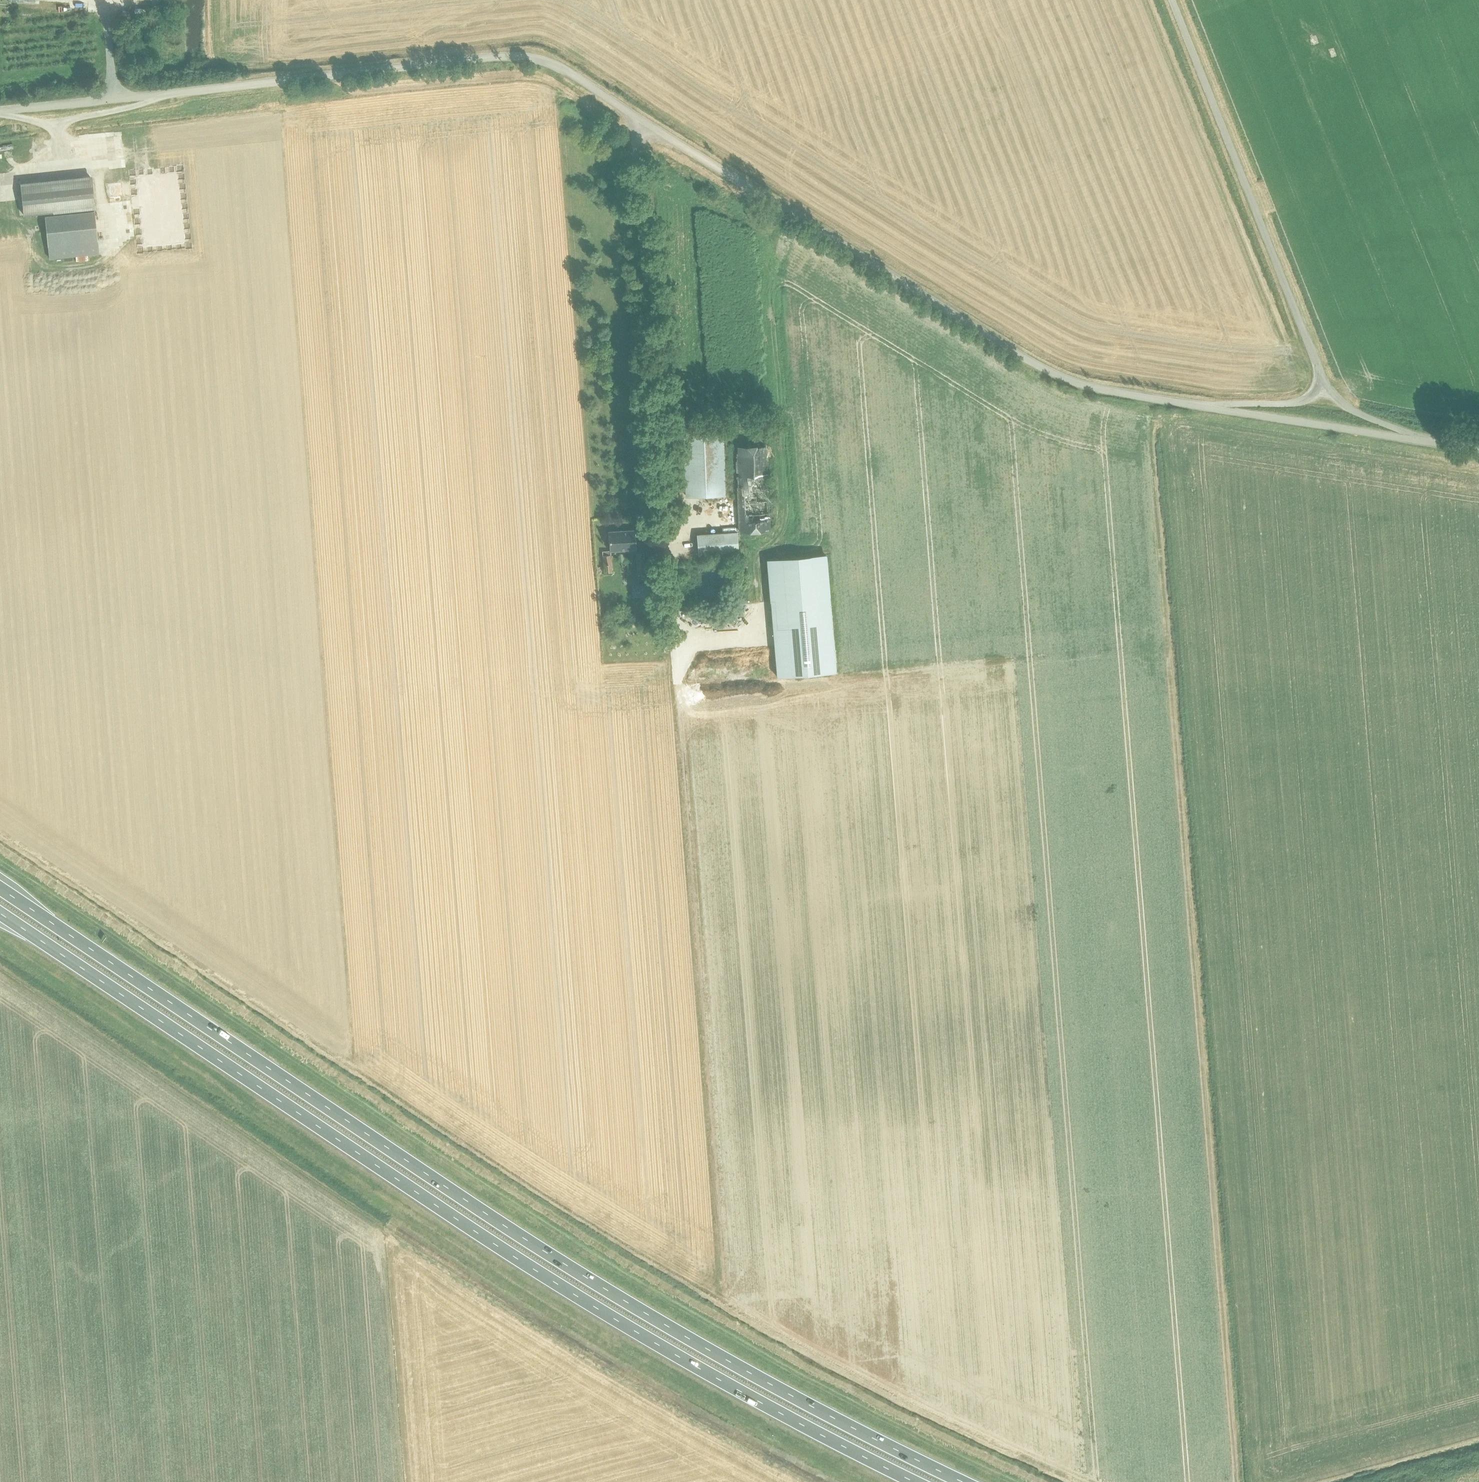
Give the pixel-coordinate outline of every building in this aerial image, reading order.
[(181,167),(131,172),(140,251),(189,246),(181,167)] [(19,183),(22,215),(94,208),(91,176),(19,183)] [(99,253),(99,252),(95,212),(45,217),(50,259),(99,253)] [(684,434),(686,495),(724,494),(722,432),(684,434)] [(736,447),(740,531),(769,529),(766,446),(736,447)] [(608,531),(610,551),(636,549),(634,530),(608,531)] [(697,535),(698,555),(738,552),(737,532),(697,535)] [(636,553),(637,570),(644,570),(643,552),(636,553)] [(602,555),(603,573),(612,572),(611,555),(602,555)] [(768,561),(777,677),(837,672),(826,556),(768,561)] [(636,582),(636,593),(645,593),(644,582),(636,582)]
